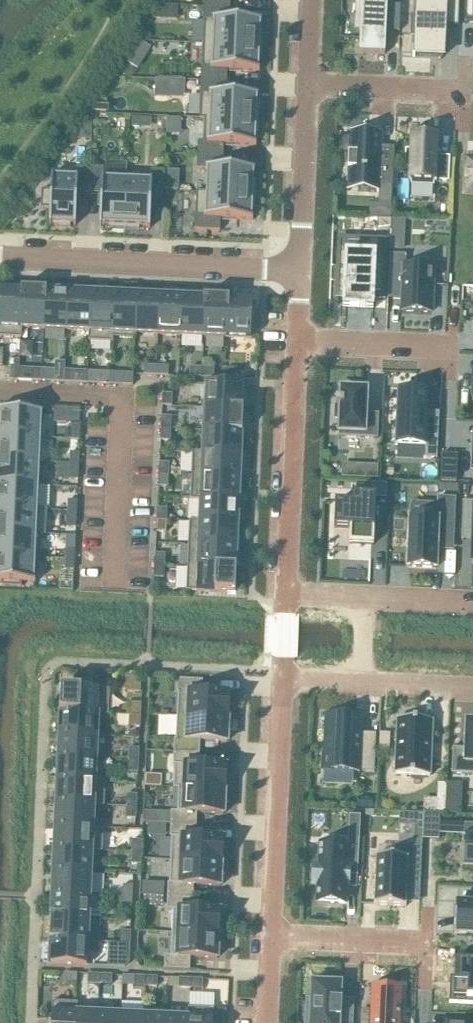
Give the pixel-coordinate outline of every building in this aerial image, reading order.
[(387,4),(379,4),(379,0),(358,0),(356,28),(360,28),(360,42),(359,53),(385,54),(386,33),(387,4)] [(414,14),(411,14),(410,35),(414,34),(413,54),(443,56),(444,25),(459,26),(460,0),(415,0),(414,14)] [(464,22),(472,22),(472,0),(465,0),(464,22)] [(261,22),(262,23),(262,21),(230,19),(230,7),(204,6),(203,20),(204,20),(203,43),(262,46),(263,31),(260,31),(261,22)] [(202,67),(201,67),(201,80),(227,82),(227,70),(260,71),(260,69),(259,69),(259,60),(261,61),(262,46),(203,43),(202,67)] [(156,80),(156,94),(160,94),(166,95),(167,81),(156,80)] [(200,94),(201,94),(200,119),(204,119),(204,118),(259,120),(259,106),(257,106),(257,97),(258,97),(259,95),(226,94),(227,82),(201,80),(200,94)] [(256,144),(255,144),(256,135),(258,135),(259,120),(204,118),(204,119),(203,141),(198,141),(197,155),(223,156),(224,144),(256,145),(256,144)] [(348,167),(348,168),(349,168),(348,187),(349,187),(349,189),(358,189),(377,190),(377,191),(379,191),(379,184),(393,185),(395,147),(381,146),(381,134),(372,133),(352,133),(352,131),(351,131),(350,153),(348,153),(348,154),(349,154),(348,167)] [(448,180),(449,165),(449,157),(437,157),(438,138),(411,136),(410,150),(406,150),(405,166),(410,166),(409,179),(412,179),(411,184),(433,185),(433,180),(436,180),(448,180)] [(254,171),(255,171),(255,169),(223,168),(223,156),(197,155),(197,168),(207,169),(206,191),(206,192),(255,195),(256,180),(254,180),(254,171)] [(41,208),(50,208),(49,224),(51,224),(51,223),(55,223),(54,225),(71,226),(71,224),(74,224),(74,225),(76,225),(77,192),(89,193),(90,167),(77,166),(76,177),(53,175),(53,174),(51,174),(51,190),(42,189),(41,208)] [(90,167),(89,193),(101,194),(100,226),(101,226),(101,225),(110,225),(110,228),(125,228),(127,179),(104,178),(104,167),(90,167)] [(164,196),(165,170),(151,170),(150,180),(127,179),(125,228),(139,229),(139,227),(148,227),(148,228),(150,228),(152,196),(164,196)] [(195,215),(194,229),(220,231),(221,218),(253,220),(253,218),(252,218),(252,209),(255,209),(255,195),(206,192),(206,191),(196,191),(195,215)] [(377,216),(377,228),(391,229),(392,216),(391,216),(377,216)] [(374,297),(384,298),(387,240),(340,238),(338,296),(345,296),(344,308),(373,309),(374,297)] [(391,254),(389,298),(402,299),(402,298),(401,311),(432,312),(434,267),(406,265),(406,255),(391,254)] [(23,289),(0,288),(0,337),(21,338),(23,289)] [(44,329),(46,290),(23,289),(21,338),(22,338),(22,328),(44,329)] [(67,330),(69,291),(46,290),(44,329),(67,330)] [(89,331),(88,341),(89,341),(92,292),(69,291),(67,330),(89,331)] [(112,342),(114,293),(92,292),(89,341),(112,342)] [(135,338),(137,294),(114,293),(112,342),(113,342),(113,337),(135,338)] [(158,334),(160,295),(137,294),(135,338),(136,338),(136,333),(158,334)] [(181,335),(183,296),(160,295),(158,334),(181,335)] [(204,336),(205,297),(183,296),(181,335),(204,336)] [(226,337),(228,298),(205,297),(204,336),(226,337)] [(251,338),(252,299),(228,298),(226,337),(251,338)] [(65,362),(55,361),(54,381),(64,382),(65,362)] [(145,365),(144,374),(156,375),(157,365),(145,365)] [(156,375),(168,376),(169,366),(157,365),(156,375)] [(9,367),(9,379),(18,380),(19,368),(9,367)] [(190,367),(190,376),(202,377),(202,367),(190,367)] [(202,377),(214,378),(214,368),(202,367),(202,377)] [(42,369),(32,368),(32,380),(41,381),(42,369)] [(225,368),(225,378),(236,379),(237,369),(225,368)] [(88,371),(78,371),(78,382),(87,383),(88,371)] [(111,372),(101,372),(100,383),(110,384),(111,372)] [(133,385),(133,373),(124,373),(123,384),(133,385)] [(244,385),(205,383),(204,407),(243,409),(244,385)] [(366,413),(367,389),(341,388),(340,401),(336,401),(335,418),(339,418),(339,436),(378,438),(379,414),(366,413)] [(428,392),(398,390),(395,445),(437,446),(439,419),(427,418),(428,392)] [(172,406),(172,394),(163,393),(162,405),(172,406)] [(10,406),(9,411),(0,410),(0,436),(41,437),(42,414),(43,414),(43,412),(30,412),(30,407),(10,406)] [(243,409),(204,407),(203,430),(242,432),(243,409)] [(171,429),(171,417),(162,416),(161,428),(171,429)] [(80,439),(81,423),(72,423),(71,439),(80,439)] [(160,440),(170,440),(171,429),(161,428),(160,440)] [(202,452),(193,451),(193,452),(241,455),(242,432),(203,430),(202,452)] [(40,461),(41,437),(0,436),(0,460),(40,461)] [(459,451),(443,451),(442,479),(458,480),(459,451)] [(70,463),(79,463),(79,453),(70,452),(70,463)] [(241,455),(193,452),(192,475),(240,478),(241,455)] [(39,485),(40,461),(0,460),(0,484),(39,485)] [(159,474),(169,474),(169,463),(159,462),(159,474)] [(79,463),(70,463),(69,479),(78,479),(79,463)] [(158,486),(159,486),(168,487),(169,474),(159,474),(158,486)] [(240,478),(192,475),(191,498),(239,501),(240,478)] [(38,509),(38,508),(39,485),(0,484),(0,508),(38,509)] [(335,503),(334,528),(350,529),(349,544),(373,545),(374,530),(384,530),(385,505),(376,505),(376,497),(351,496),(351,504),(335,503)] [(199,521),(190,520),(190,521),(238,523),(239,501),(191,498),(191,499),(200,500),(199,521)] [(408,565),(408,567),(420,567),(436,568),(437,549),(437,540),(453,541),(455,498),(438,498),(437,520),(421,519),(410,519),(409,534),(408,565)] [(77,511),(77,501),(68,500),(68,511),(77,511)] [(463,501),(462,533),(472,534),(472,501),(463,501)] [(38,508),(38,509),(0,508),(0,532),(41,534),(41,535),(46,535),(47,509),(38,508)] [(157,520),(166,520),(167,508),(157,508),(157,520)] [(68,511),(67,527),(76,527),(77,511),(68,511)] [(156,532),(157,532),(166,532),(166,520),(157,520),(156,532)] [(238,523),(190,521),(189,544),(237,546),(238,523)] [(35,557),(35,558),(40,559),(41,535),(41,534),(0,532),(0,556),(35,557)] [(237,546),(189,544),(188,567),(236,569),(237,546)] [(75,548),(66,548),(66,559),(75,559),(75,548)] [(155,565),(164,566),(165,554),(155,553),(155,565)] [(2,581),(1,586),(22,587),(22,582),(35,583),(35,581),(34,581),(35,558),(35,557),(0,556),(0,581),(2,581)] [(66,559),(65,569),(74,569),(75,559),(66,559)] [(154,577),(155,577),(164,578),(164,566),(155,565),(154,577)] [(186,591),(235,593),(236,569),(188,567),(186,591)] [(203,680),(177,679),(177,692),(178,692),(177,715),(233,718),(234,705),(229,705),(229,694),(202,693),(203,680)] [(60,711),(108,713),(110,689),(61,687),(60,711)] [(141,715),(141,702),(131,702),(131,714),(141,715)] [(108,713),(60,711),(59,734),(98,735),(99,714),(108,715),(108,713)] [(325,713),(324,741),(324,752),(324,753),(336,753),(335,771),(359,772),(374,772),(375,744),(362,744),(363,733),(363,715),(362,715),(362,716),(326,715),(326,713),(325,713)] [(130,726),(140,727),(141,715),(131,714),(130,726)] [(233,730),(233,718),(177,715),(176,739),(175,738),(174,752),(199,753),(200,740),(227,741),(228,730),(233,730)] [(432,719),(397,718),(395,773),(430,775),(432,719)] [(467,721),(466,748),(453,747),(452,773),(472,773),(472,721),(467,721)] [(380,732),(379,749),(389,749),(390,733),(380,732)] [(58,756),(97,758),(98,735),(59,734),(58,756)] [(139,760),(139,748),(129,747),(129,760),(139,760)] [(226,777),(226,766),(199,765),(199,753),(174,752),(174,764),(175,764),(174,788),(230,790),(230,777),(226,777)] [(57,779),(105,782),(105,781),(96,780),(97,758),(58,756),(57,779)] [(128,772),(138,772),(139,760),(129,760),(128,772)] [(56,803),(104,805),(105,782),(57,779),(56,803)] [(446,787),(446,793),(461,794),(461,784),(447,783),(446,787)] [(437,798),(424,797),(423,812),(445,813),(446,793),(446,787),(438,787),(437,798)] [(224,814),(224,803),(229,803),(230,790),(174,788),(178,789),(177,811),(171,811),(171,824),(196,825),(197,812),(224,814)] [(461,794),(446,793),(445,813),(460,813),(461,794)] [(137,806),(137,794),(127,794),(127,806),(137,806)] [(55,825),(103,827),(94,826),(95,805),(104,806),(104,805),(56,803),(55,825)] [(136,818),(137,806),(127,806),(126,818),(136,818)] [(399,812),(399,824),(400,824),(415,825),(414,845),(421,845),(423,845),(423,839),(424,813),(399,812)] [(424,813),(423,839),(439,839),(439,834),(440,822),(440,813),(424,813)] [(467,823),(440,822),(439,833),(466,834),(467,824),(467,823)] [(222,849),(223,838),(196,837),(196,825),(171,824),(170,836),(171,837),(170,860),(226,862),(227,850),(222,849)] [(464,847),(466,847),(465,864),(472,865),(472,824),(467,824),(466,834),(466,836),(466,844),(464,844),(464,847)] [(54,848),(102,850),(103,827),(55,825),(54,848)] [(315,862),(314,886),(317,886),(317,893),(316,902),(346,904),(347,881),(348,876),(358,876),(360,839),(348,838),(348,845),(319,844),(318,862),(315,862)] [(142,840),(132,839),(132,852),(142,852),(142,840)] [(374,904),(374,905),(406,907),(406,905),(404,905),(405,889),(406,883),(406,873),(418,873),(420,873),(421,862),(421,845),(414,845),(409,845),(396,844),(396,846),(395,858),(391,858),(379,857),(376,857),(376,858),(378,858),(375,904),(374,904)] [(53,871),(92,873),(93,851),(102,851),(102,850),(54,848),(53,871)] [(132,852),(131,864),(141,864),(142,852),(132,852)] [(221,886),(221,875),(226,875),(226,862),(170,860),(169,883),(168,883),(168,896),(193,897),(193,885),(221,886)] [(52,894),(91,895),(92,873),(53,871),(52,894)] [(133,897),(133,885),(123,885),(123,897),(133,897)] [(51,916),(90,918),(91,895),(52,894),(51,916)] [(219,922),(220,911),(192,909),(193,897),(168,896),(167,909),(173,909),(172,932),(223,935),(224,922),(219,922)] [(132,909),(133,897),(123,897),(122,909),(132,909)] [(454,933),(472,934),(472,903),(456,902),(454,933)] [(50,939),(89,941),(90,918),(51,916),(50,939)] [(121,942),(131,943),(131,931),(121,930),(121,942)] [(217,958),(218,947),(223,947),(223,935),(172,932),(171,955),(165,955),(164,968),(190,969),(190,957),(217,958)] [(48,963),(87,965),(89,941),(50,939),(48,963)] [(120,954),(130,955),(131,943),(121,942),(120,954)] [(453,1003),(472,1004),(472,954),(460,954),(459,963),(455,962),(453,1003)] [(77,973),(65,972),(65,982),(77,983),(77,973)] [(100,974),(88,973),(87,983),(100,984),(100,974)] [(112,984),(112,974),(100,974),(100,984),(112,984)] [(134,975),(133,985),(145,986),(146,976),(134,975)] [(145,986),(157,986),(158,976),(146,976),(145,986)] [(191,978),(179,977),(179,978),(179,987),(191,988),(191,978)] [(203,979),(203,978),(191,978),(191,988),(203,988),(203,979)] [(341,1000),(340,1000),(341,983),(326,983),(326,982),(312,981),(311,987),(312,987),(312,999),(307,998),(305,1022),(352,1022),(352,1017),(341,1016),(341,1000)] [(370,1022),(401,1022),(402,986),(372,985),(370,1022)] [(189,1022),(226,1022),(227,999),(214,999),(214,1008),(190,1007),(189,1022)] [(51,1022),(75,1022),(76,1002),(52,1001),(51,1022)] [(75,1022),(98,1022),(98,1013),(77,1012),(77,1002),(76,1002),(75,1022)] [(167,1022),(189,1022),(190,1007),(188,1007),(188,1017),(167,1016),(167,1022)] [(98,1022),(121,1022),(121,1014),(98,1013),(98,1022)] [(121,1022),(144,1022),(144,1015),(121,1014),(121,1022)] [(144,1022),(167,1022),(167,1016),(144,1015),(144,1022)]
